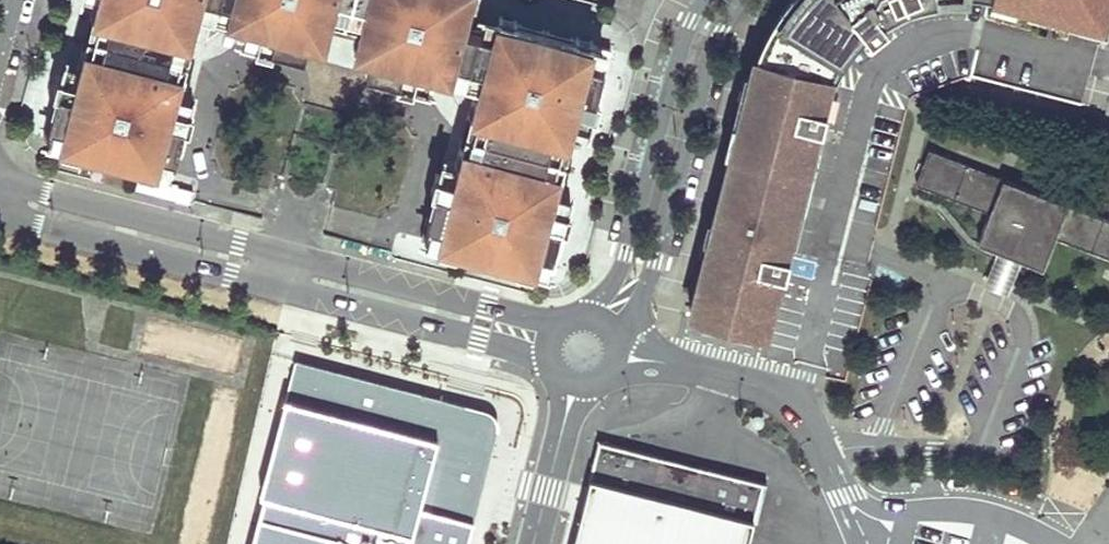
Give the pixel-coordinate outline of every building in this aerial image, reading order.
[(100,0),(98,0),(97,1),(95,10),(89,31),(201,62),(217,0),(100,0)] [(201,62),(202,62),(203,62),(204,63),(206,63),(207,63),(208,63),(209,63),(212,63),(213,62),(214,62),(215,62),(216,62),(217,62),(218,61),(219,61),(221,60),(222,60),(223,59),(224,59),(225,58),(226,58),(227,57),(227,56),(229,56),(229,55),(230,54),(231,53),(232,52),(232,51),(234,50),(234,49),(235,48),(236,47),(236,46),(237,44),(237,43),(238,42),(238,41),(261,47),(302,58),(312,88),(305,115),(291,166),(288,179),(305,183),(351,0),(217,0),(201,62)] [(305,183),(322,187),(344,98),(365,74),(393,82),(433,92),(432,93),(432,94),(432,96),(432,98),(431,99),(432,100),(431,101),(432,102),(432,103),(432,104),(432,105),(432,106),(433,107),(433,108),(433,109),(434,110),(434,111),(435,112),(435,113),(436,114),(436,115),(437,116),(438,117),(439,117),(439,118),(440,119),(441,120),(442,120),(443,121),(443,122),(444,122),(445,123),(446,123),(447,124),(448,124),(449,125),(450,125),(451,126),(452,126),(453,126),(486,0),(351,0),(305,183)] [(548,29),(551,17),(488,0),(486,0),(453,126),(568,157),(573,136),(576,124),(573,123),(577,109),(597,114),(602,98),(599,97),(613,46),(592,41),(592,39),(577,34),(576,37),(548,29)] [(763,37),(753,58),(747,87),(702,284),(699,283),(692,316),(768,333),(782,272),(785,273),(789,256),(786,255),(788,246),(782,244),(803,152),(809,154),(815,125),(819,126),(823,109),(819,108),(831,56),(852,23),(860,31),(875,18),(870,13),(921,0),(780,0),(763,37)] [(1103,28),(1108,5),(1108,0),(996,0),(1103,28)] [(201,62),(89,31),(80,66),(84,67),(80,80),(61,75),(52,112),(44,141),(141,165),(172,173),(186,120),(199,69),(201,62)] [(568,157),(453,126),(423,239),(479,253),(553,273),(571,208),(552,203),(556,189),(559,190),(568,157)] [(916,184),(919,185),(991,211),(979,243),(1008,254),(1025,260),(1043,267),(1055,236),(1108,257),(1108,218),(928,151),(923,165),(917,163),(913,175),(919,177),(916,184)] [(298,366),(254,543),(468,543),(496,441),(495,432),(491,423),(485,417),(476,413),(298,366)] [(590,479),(592,479),(575,543),(747,543),(753,521),(755,521),(764,483),(700,467),(698,474),(661,464),(663,458),(632,450),(599,441),(589,479),(590,479)]
